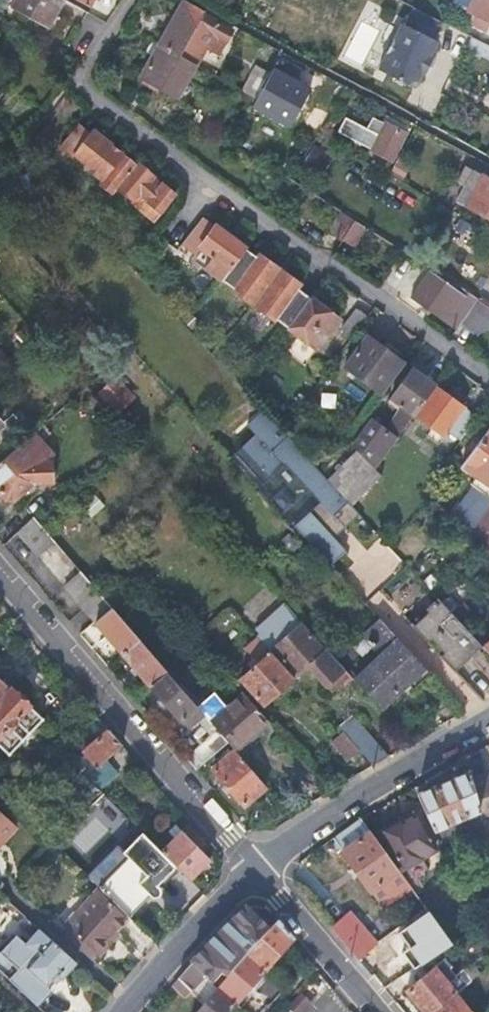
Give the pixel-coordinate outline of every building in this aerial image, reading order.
[(11,7),(50,29),(65,0),(14,0),(11,7)] [(469,11),(488,21),(488,0),(475,0),(469,11)] [(180,56),(204,15),(185,4),(159,46),(154,41),(146,54),(152,57),(139,78),(175,99),(194,64),(180,56)] [(449,25),(421,10),(411,29),(407,27),(384,73),(419,91),(442,44),(438,43),(449,25)] [(231,31),(204,15),(180,56),(194,64),(204,45),(218,53),(231,31)] [(476,51),(488,58),(488,45),(481,41),(476,51)] [(263,87),(271,72),(257,64),(242,91),(256,99),(263,87)] [(288,66),(283,74),(297,81),(301,75),(288,66)] [(256,99),(261,102),(268,92),(274,96),(270,103),(298,119),(314,90),(297,81),(283,74),(278,71),(266,91),(263,87),(256,99)] [(321,132),(332,115),(315,105),(305,123),(321,132)] [(381,139),(388,125),(375,119),(368,131),(381,139)] [(82,120),(63,147),(75,156),(77,153),(89,162),(87,165),(105,179),(103,183),(115,193),(119,188),(120,187),(136,200),(143,191),(166,210),(180,192),(161,176),(158,180),(154,176),(157,173),(142,159),(141,160),(128,150),(127,149),(96,125),(94,129),(82,120)] [(380,170),(389,174),(392,167),(390,165),(405,136),(388,125),(381,139),(368,131),(347,120),(340,132),(374,152),(372,157),(382,163),(380,170)] [(312,143),(300,163),(321,175),(333,155),(312,143)] [(485,176),(476,192),(467,187),(462,197),(470,202),(468,208),(488,220),(488,178),(485,176)] [(329,230),(341,240),(345,234),(354,220),(342,212),(329,230)] [(354,241),(364,226),(354,220),(345,234),(354,241)] [(291,324),(314,293),(303,285),(307,279),(264,248),(261,252),(220,222),(215,229),(211,226),(200,242),(205,246),(205,245),(235,266),(226,278),(238,287),(236,290),(279,321),(281,318),(291,324)] [(412,300),(456,331),(461,324),(479,299),(459,286),(458,289),(430,271),(412,300)] [(341,313),(314,293),(291,324),(307,336),(299,347),(310,355),(341,313)] [(461,324),(477,334),(488,328),(488,305),(485,302),(479,299),(461,324)] [(343,328),(353,337),(368,316),(356,307),(343,328)] [(195,316),(188,323),(196,332),(203,324),(195,316)] [(370,337),(346,368),(380,393),(404,362),(370,337)] [(415,415),(437,386),(413,369),(389,402),(399,410),(403,405),(415,415)] [(118,410),(134,398),(116,375),(100,387),(118,410)] [(462,442),(481,418),(437,386),(415,415),(446,437),(450,433),(462,442)] [(329,479),(353,505),(381,475),(376,468),(397,439),(373,421),(354,446),(359,450),(329,479)] [(464,465),(488,484),(488,431),(464,465)] [(323,507),(298,531),(300,534),(336,573),(353,558),(340,542),(366,519),(353,505),(329,479),(294,441),(276,456),(323,507)] [(0,465),(0,495),(5,501),(17,500),(38,482),(56,481),(56,465),(36,443),(26,451),(22,446),(0,465)] [(470,534),(488,552),(488,509),(470,534)] [(34,517),(17,532),(37,555),(54,540),(34,517)] [(488,555),(488,552),(470,534),(468,532),(462,539),(484,561),(488,555)] [(65,586),(96,623),(113,609),(89,581),(81,571),(65,586)] [(135,603),(119,616),(128,626),(143,614),(135,603)] [(290,610),(284,604),(272,616),(277,622),(290,610)] [(460,676),(488,651),(484,647),(447,607),(419,632),(433,646),(437,643),(451,657),(447,661),(460,676)] [(113,609),(96,623),(124,655),(141,641),(128,626),(119,616),(113,609)] [(302,627),(300,621),(290,610),(277,622),(272,616),(258,630),(299,675),(309,666),(328,686),(342,670),(302,627)] [(380,619),(426,669),(427,667),(381,618),(380,619)] [(362,688),(382,710),(426,669),(380,619),(337,661),(362,688)] [(246,646),(259,662),(270,651),(257,636),(246,646)] [(141,641),(124,655),(150,686),(167,671),(141,641)] [(264,705),(295,678),(279,661),(270,651),(259,662),(241,677),(264,705)] [(348,677),(342,670),(328,686),(332,691),(348,677)] [(167,671),(150,686),(178,719),(181,716),(189,727),(204,714),(167,671)] [(11,689),(8,692),(0,684),(0,746),(10,755),(44,718),(11,689)] [(210,721),(218,729),(228,742),(236,750),(270,723),(245,695),(243,693),(210,721)] [(328,721),(319,731),(336,749),(346,740),(328,721)] [(348,737),(375,767),(388,759),(359,727),(348,737)] [(218,729),(185,757),(196,770),(228,742),(218,729)] [(98,768),(123,746),(109,730),(84,752),(98,768)] [(245,806),(267,786),(236,750),(212,769),(245,806)] [(469,771),(416,795),(433,832),(479,811),(470,777),(469,771)] [(479,811),(480,814),(481,820),(488,818),(488,773),(470,777),(479,811)] [(2,842),(16,827),(0,813),(0,841),(2,842)] [(481,820),(480,814),(467,820),(472,832),(483,826),(481,820)] [(401,821),(382,831),(403,868),(435,851),(417,816),(403,823),(401,821)] [(360,819),(332,839),(342,852),(340,853),(382,908),(409,887),(360,819)] [(203,850),(209,844),(189,822),(161,850),(177,866),(191,880),(211,858),(203,850)] [(158,885),(177,866),(161,850),(144,832),(125,852),(144,872),(136,880),(151,895),(154,896),(155,897),(156,897),(158,896),(159,896),(160,895),(161,894),(162,893),(162,891),(162,890),(162,888),(161,887),(161,886),(158,885)] [(130,917),(151,895),(136,880),(144,872),(125,852),(119,847),(90,878),(100,888),(128,915),(130,917)] [(108,936),(128,915),(100,888),(87,901),(90,905),(71,927),(99,953),(112,939),(108,936)] [(424,907),(412,890),(400,899),(412,915),(424,907)] [(391,965),(399,978),(451,944),(427,912),(400,934),(411,951),(391,965)] [(241,913),(174,981),(171,985),(185,998),(190,992),(205,1004),(213,995),(226,980),(241,962),(271,928),(273,926),(263,913),(241,913)] [(351,917),(330,929),(369,975),(381,970),(369,955),(378,949),(351,917)] [(78,961),(39,926),(27,939),(21,934),(6,951),(1,946),(0,947),(0,971),(37,1006),(54,987),(47,980),(53,974),(57,978),(59,975),(62,972),(66,974),(78,961)] [(289,944),(273,926),(271,928),(241,962),(259,978),(289,944)] [(421,1011),(434,1011),(480,976),(472,968),(452,978),(446,971),(448,969),(442,961),(405,991),(421,1011)] [(241,962),(226,980),(213,995),(231,1010),(259,978),(241,962)] [(213,995),(205,1004),(198,1011),(230,1011),(231,1010),(213,995)] [(299,997),(285,1011),(286,1011),(302,1011),(308,1005),(299,997)] [(458,998),(440,1011),(469,1011),(458,998)]
